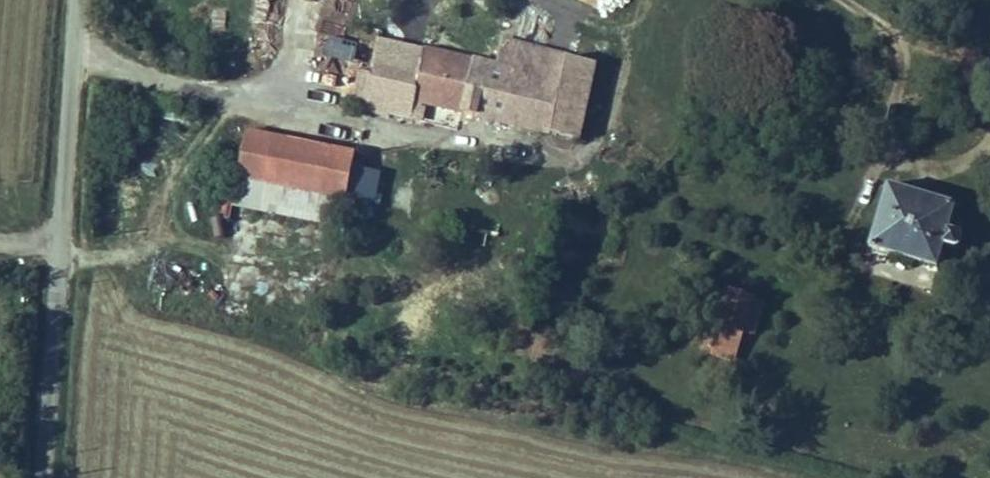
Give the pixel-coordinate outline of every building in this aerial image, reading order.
[(384,9),(369,72),(359,69),(352,104),(411,119),(415,100),(578,137),(595,63),(491,36),(485,59),(419,42),(424,19),(384,9)] [(354,154),(246,133),(237,178),(345,197),(354,154)] [(373,197),(377,171),(359,168),(355,194),(373,197)] [(237,178),(231,203),(232,203),(340,224),(345,197),(237,178)] [(887,184),(870,247),(938,265),(944,242),(957,247),(959,245),(962,234),(961,231),(948,227),(955,204),(887,184)] [(722,320),(731,290),(722,287),(713,318),(722,320)] [(722,320),(721,324),(743,331),(755,335),(765,300),(731,290),(722,320)] [(735,357),(743,331),(721,324),(713,350),(735,357)]
